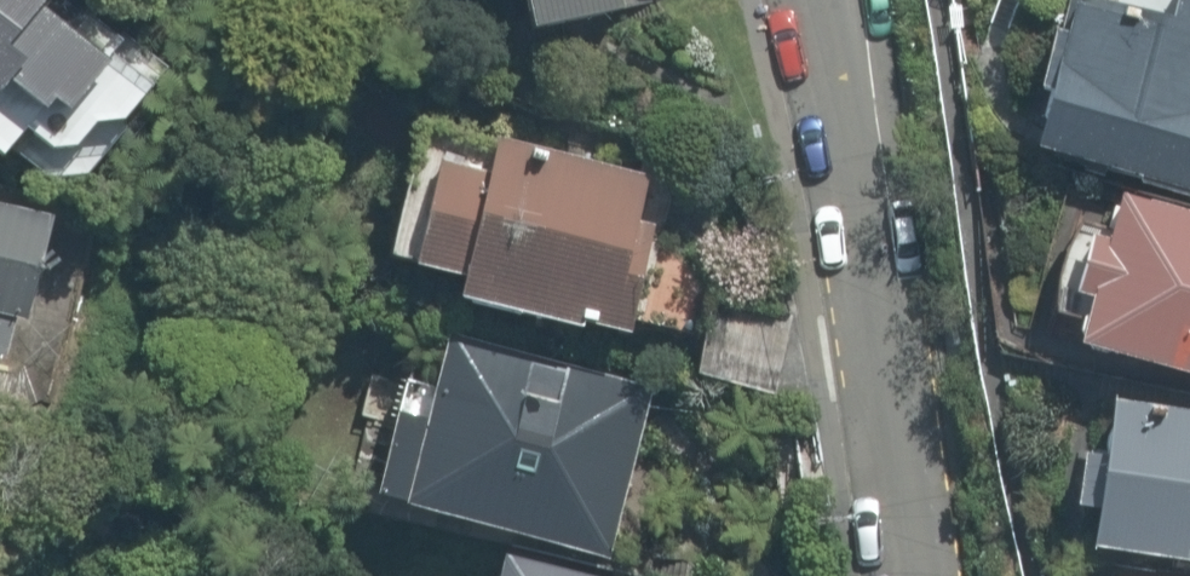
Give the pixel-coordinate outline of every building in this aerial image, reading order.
[(80,0),(0,0),(0,110),(58,170),(106,176),(172,68),(80,0)] [(638,0),(545,0),(551,24),(640,7),(638,0)] [(1035,130),(1189,176),(1189,0),(1074,0),(1035,130)] [(672,167),(463,118),(424,283),(633,332),(672,167)] [(1113,191),(1067,343),(1189,381),(1189,214),(1113,191)] [(0,194),(0,350),(17,354),(62,209),(0,194)] [(681,376),(441,321),(400,497),(640,553),(681,376)] [(1109,401),(1089,549),(1189,562),(1189,412),(1109,401)] [(516,549),(510,575),(647,575),(516,549)]
